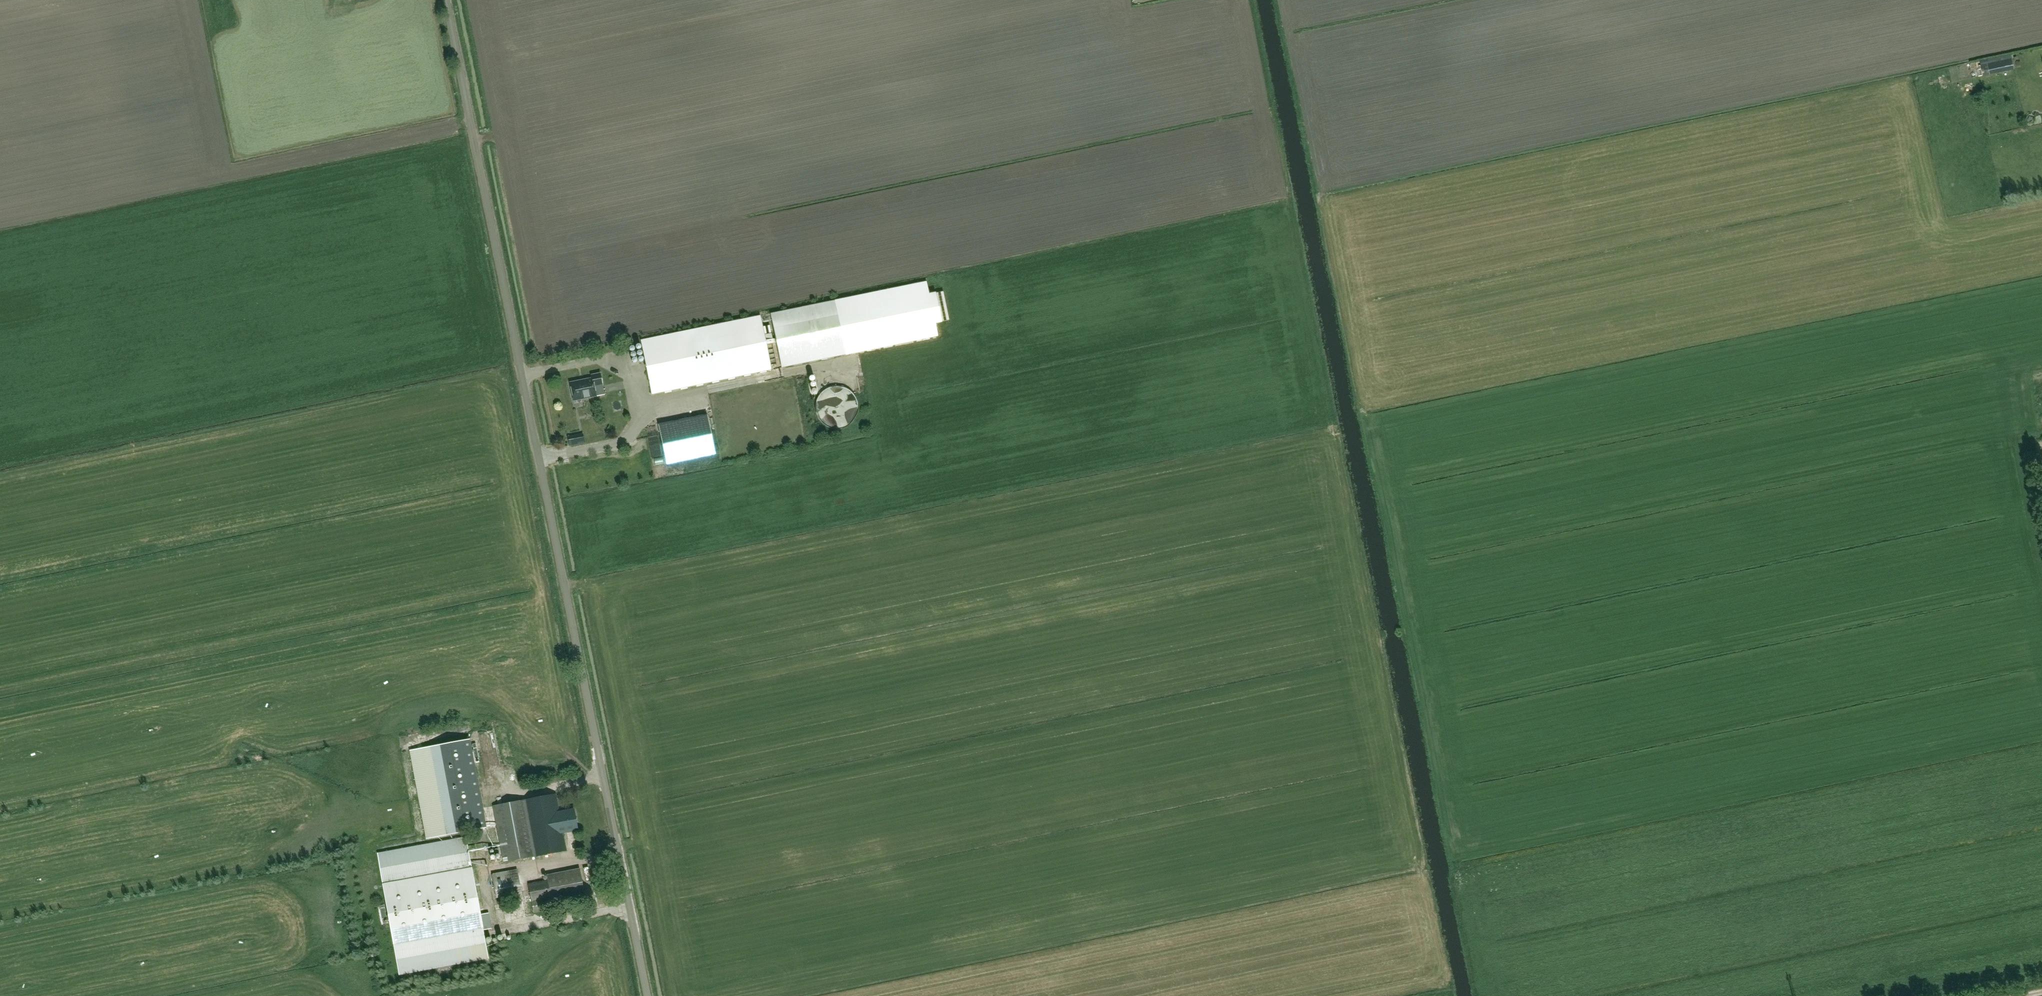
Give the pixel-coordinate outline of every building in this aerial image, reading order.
[(1990,75),(2014,70),(2011,55),(1987,60),(1990,75)] [(776,338),(766,340),(761,315),(641,340),(652,394),(772,369),(767,344),(777,342),(782,367),(936,335),(925,281),(771,313),(776,338)] [(591,375),(592,378),(570,382),(574,400),(605,394),(600,373),(591,375)] [(715,454),(707,415),(658,425),(666,464),(715,454)] [(447,834),(486,827),(470,738),(430,746),(447,834)] [(559,813),(555,793),(493,805),(504,861),(566,850),(562,831),(578,828),(574,810),(559,813)] [(483,928),(472,867),(382,884),(393,945),(483,928)] [(546,875),(547,879),(528,883),(534,911),(587,901),(580,868),(546,875)] [(497,896),(521,891),(517,870),(493,875),(497,896)]
